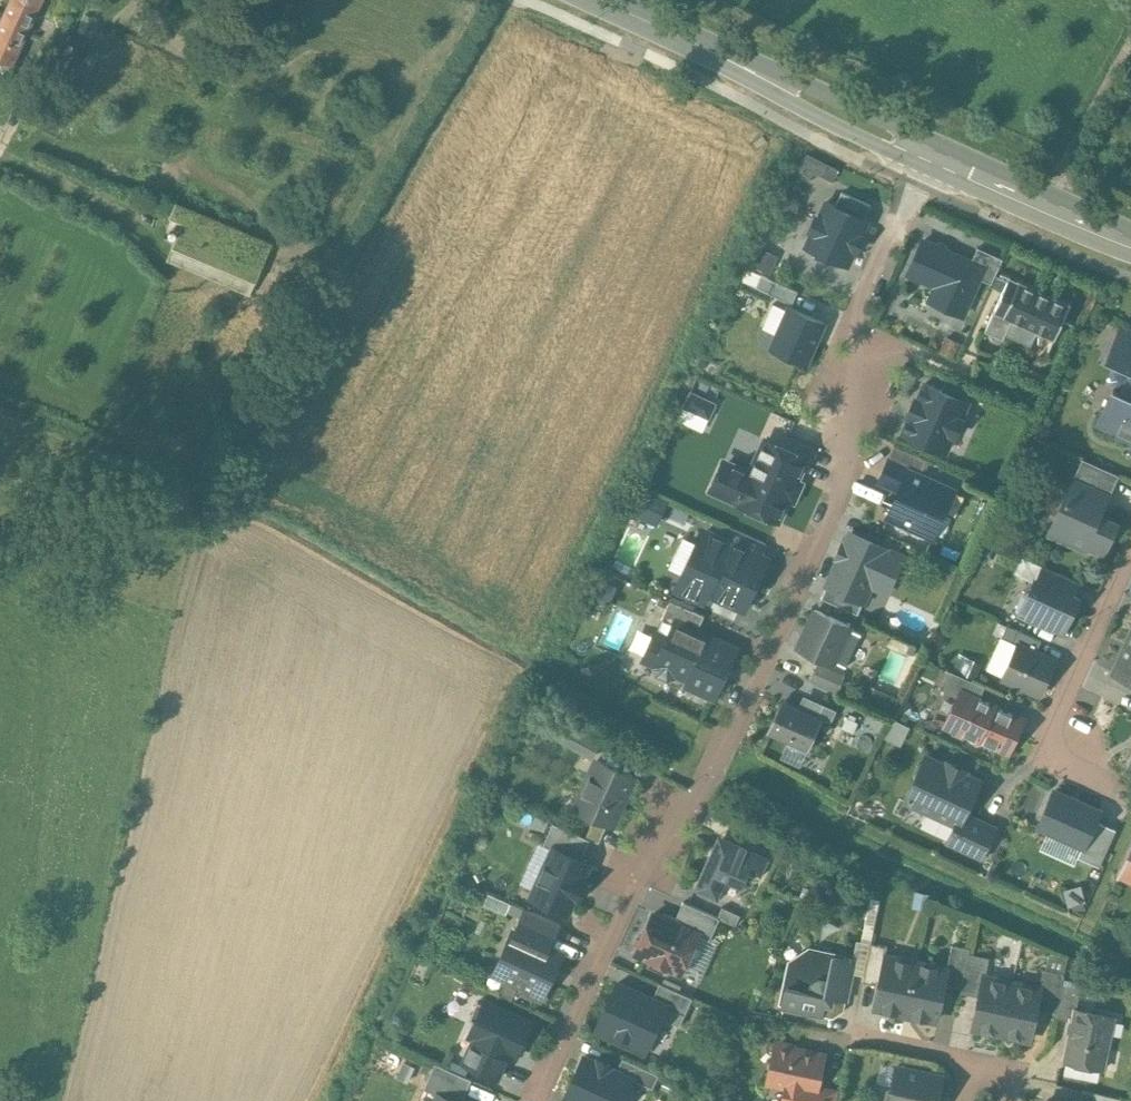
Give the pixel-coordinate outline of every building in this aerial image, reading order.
[(0,24),(0,57),(13,64),(43,0),(11,0),(0,24)] [(804,151),(797,173),(811,178),(814,170),(835,177),(839,163),(804,151)] [(871,204),(842,191),(836,205),(865,218),(871,204)] [(836,205),(826,201),(819,216),(817,215),(810,230),(813,231),(807,245),(815,249),(814,251),(816,255),(826,260),(830,258),(831,256),(848,263),(855,248),(858,249),(863,236),(861,235),(868,220),(865,218),(836,205)] [(972,261),(924,239),(909,273),(941,287),(944,295),(940,304),(963,314),(980,278),(967,272),(972,261)] [(769,273),(778,253),(763,246),(754,266),(769,273)] [(1003,258),(978,247),(972,261),(967,272),(980,278),(992,283),(1003,258)] [(1010,278),(987,331),(1005,339),(1014,320),(1057,339),(1072,305),(1010,278)] [(798,291),(774,280),(768,292),(793,303),(798,291)] [(825,322),(790,306),(771,347),(806,363),(825,322)] [(1122,326),(1108,357),(1130,368),(1130,330),(1122,326)] [(1122,393),(1114,389),(1098,423),(1118,431),(1117,433),(1130,440),(1130,373),(1122,393)] [(973,386),(948,376),(942,390),(966,401),(973,386)] [(942,390),(926,382),(918,399),(916,398),(909,414),(911,415),(903,432),(916,437),(915,439),(933,446),(933,445),(946,451),(954,434),(956,435),(963,419),(961,418),(968,401),(966,401),(942,390)] [(718,403),(692,392),(685,408),(712,419),(718,403)] [(727,458),(711,494),(782,526),(792,505),(800,508),(810,484),(803,481),(814,455),(770,435),(754,470),(727,458)] [(962,488),(892,458),(881,484),(900,492),(888,519),(940,541),(962,488)] [(1120,474),(1083,458),(1072,482),(1073,482),(1073,481),(1108,496),(1107,498),(1109,498),(1120,474)] [(1108,496),(1073,481),(1073,482),(1065,499),(1064,499),(1053,525),(1071,533),(1068,540),(1087,548),(1088,545),(1104,552),(1117,523),(1099,515),(1107,498),(1108,496)] [(672,501),(645,488),(632,515),(660,528),(672,501)] [(731,526),(724,539),(764,558),(770,544),(731,526)] [(724,539),(704,530),(675,592),(708,607),(711,600),(748,616),(773,562),(764,558),(724,539)] [(903,555),(851,531),(845,544),(843,543),(837,557),(839,558),(827,584),(864,601),(877,572),(892,579),(903,555)] [(1080,582),(1043,565),(1037,580),(1074,596),(1080,582)] [(1037,580),(1035,579),(1030,592),(1024,594),(1018,608),(1020,614),(1050,627),(1052,623),(1064,629),(1078,598),(1074,596),(1037,580)] [(864,601),(827,584),(822,596),(858,613),(864,601)] [(704,617),(670,601),(662,621),(674,626),(676,622),(697,632),(704,617)] [(817,609),(798,650),(837,668),(857,627),(817,609)] [(697,632),(676,622),(674,626),(668,638),(657,633),(643,661),(658,668),(657,670),(655,674),(671,681),(673,677),(674,675),(689,682),(687,687),(714,699),(725,677),(723,676),(727,668),(728,666),(734,654),(708,642),(710,638),(697,632)] [(1042,640),(1008,624),(1002,636),(1018,644),(1037,652),(1042,640)] [(1126,643),(1114,671),(1130,679),(1130,645),(1126,643)] [(1037,652),(1018,644),(1004,676),(1040,693),(1055,660),(1037,652)] [(962,652),(955,667),(978,676),(984,662),(962,652)] [(847,678),(819,666),(812,683),(840,695),(847,678)] [(964,676),(949,670),(945,677),(960,684),(964,676)] [(984,686),(964,676),(960,684),(958,688),(979,697),(984,686)] [(979,740),(994,705),(995,704),(979,697),(958,688),(960,684),(945,677),(941,687),(959,695),(945,726),(978,741),(979,740)] [(807,700),(801,712),(826,723),(834,727),(840,714),(807,700)] [(801,712),(784,705),(769,737),(811,756),(826,723),(801,712)] [(994,705),(979,740),(1008,753),(1024,718),(994,705)] [(889,735),(903,741),(909,725),(895,720),(889,735)] [(570,723),(560,740),(592,759),(602,742),(570,723)] [(949,764),(947,767),(927,757),(924,763),(919,765),(915,773),(917,778),(906,801),(958,825),(949,843),(965,850),(979,822),(964,815),(979,782),(964,775),(965,772),(949,764)] [(595,762),(573,810),(619,831),(641,783),(595,762)] [(1100,813),(1055,792),(1039,827),(1084,847),(1100,813)] [(994,829),(979,822),(965,850),(981,858),(994,829)] [(590,841),(553,825),(543,846),(553,851),(553,849),(581,861),(590,841)] [(725,854),(713,848),(694,891),(718,902),(727,882),(742,889),(750,872),(762,877),(770,859),(731,841),(725,854)] [(1117,876),(1119,877),(1130,882),(1130,845),(1117,876)] [(553,851),(531,898),(568,914),(576,897),(578,898),(584,884),(582,883),(590,865),(581,861),(553,849),(553,851)] [(880,901),(871,899),(869,908),(862,943),(871,945),(871,944),(880,901)] [(720,920),(683,904),(674,924),(698,935),(698,936),(710,941),(720,920)] [(550,950),(527,939),(538,915),(524,909),(513,935),(514,935),(505,954),(509,956),(500,976),(525,988),(523,992),(542,1000),(562,955),(550,950)] [(561,926),(538,915),(527,939),(550,950),(561,926)] [(674,924),(654,915),(644,936),(638,938),(635,945),(637,951),(636,954),(649,960),(651,966),(663,972),(669,969),(680,974),(698,936),(698,935),(674,924)] [(812,956),(795,967),(790,988),(788,987),(784,1007),(826,1016),(827,1011),(831,1012),(838,1007),(840,999),(845,1000),(851,974),(864,977),(871,945),(862,943),(857,942),(853,960),(833,956),(832,960),(812,956)] [(888,948),(871,944),(864,977),(863,983),(880,987),(886,957),(888,948)] [(970,950),(952,947),(947,969),(947,970),(944,985),(961,988),(969,954),(970,950)] [(794,963),(788,987),(790,988),(795,967),(812,956),(832,960),(833,956),(811,952),(794,963)] [(989,959),(969,954),(961,988),(960,994),(980,998),(985,977),(986,977),(989,959)] [(917,963),(886,957),(880,987),(875,1009),(906,1015),(917,963)] [(947,969),(917,963),(906,1015),(936,1022),(944,985),(947,970),(947,969)] [(1064,975),(1044,970),(1040,989),(1041,989),(1037,1010),(1056,1014),(1064,980),(1063,980),(1064,975)] [(986,977),(985,977),(980,998),(973,1029),(1001,1036),(1013,984),(986,977)] [(1082,984),(1064,980),(1056,1014),(1055,1019),(1073,1023),(1075,1010),(1077,1010),(1082,984)] [(653,1000),(618,984),(596,1033),(628,1047),(631,1041),(647,1048),(661,1019),(666,1006),(653,1000)] [(692,999),(660,984),(653,1000),(666,1006),(661,1019),(680,1027),(692,999)] [(1040,989),(1013,984),(1001,1036),(1030,1041),(1037,1010),(1041,989),(1040,989)] [(826,1016),(832,1018),(843,1010),(845,1000),(840,999),(838,1007),(831,1012),(827,1011),(826,1016)] [(531,1024),(484,1003),(484,1005),(478,1002),(470,1020),(476,1023),(470,1035),(474,1037),(463,1062),(499,1079),(514,1046),(520,1049),(531,1024)] [(1077,1010),(1075,1010),(1073,1023),(1064,1062),(1103,1071),(1114,1019),(1077,1010)] [(796,1051),(792,1046),(781,1043),(776,1047),(768,1083),(816,1093),(824,1057),(796,1051)] [(598,1060),(597,1062),(584,1057),(576,1074),(581,1076),(570,1099),(574,1100),(618,1100),(619,1099),(623,1100),(633,1080),(633,1079),(617,1072),(611,1069),(612,1067),(598,1060)] [(659,1076),(623,1060),(617,1072),(633,1079),(633,1080),(653,1089),(659,1076)] [(468,1070),(448,1061),(444,1069),(465,1078),(468,1070)] [(435,1064),(424,1090),(438,1096),(438,1095),(451,1100),(462,1100),(471,1081),(465,1078),(444,1069),(435,1064)] [(907,1070),(905,1080),(900,1083),(894,1082),(893,1087),(887,1091),(885,1100),(937,1100),(942,1077),(907,1070)] [(1083,1092),(1081,1100),(1121,1100),(1122,1100),(1083,1092)]
